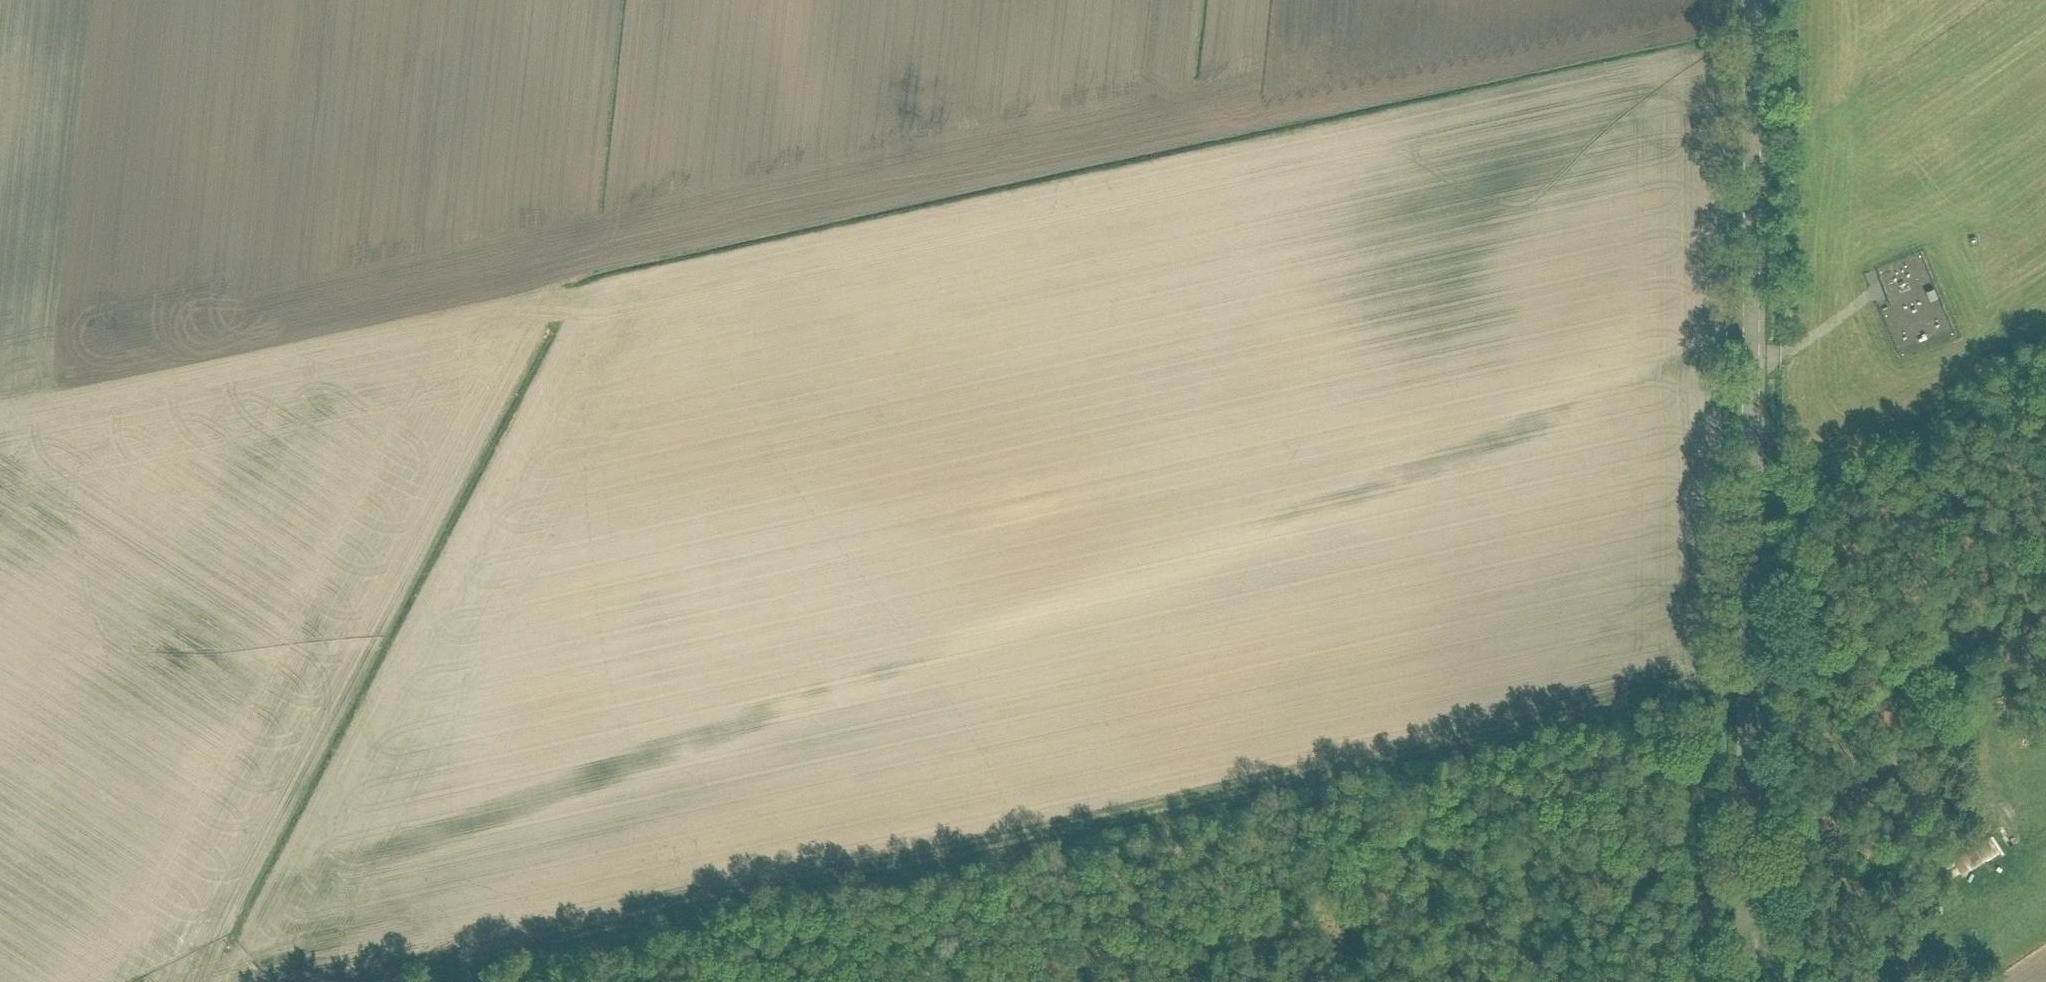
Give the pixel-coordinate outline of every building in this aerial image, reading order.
[(1932,300),(1939,296),(1935,287),(1927,290),(1932,300)] [(1896,337),(1908,332),(1902,317),(1893,321),(1886,303),(1882,304),(1896,337)] [(1998,825),(1974,839),(1983,855),(2008,842),(1998,825)]
